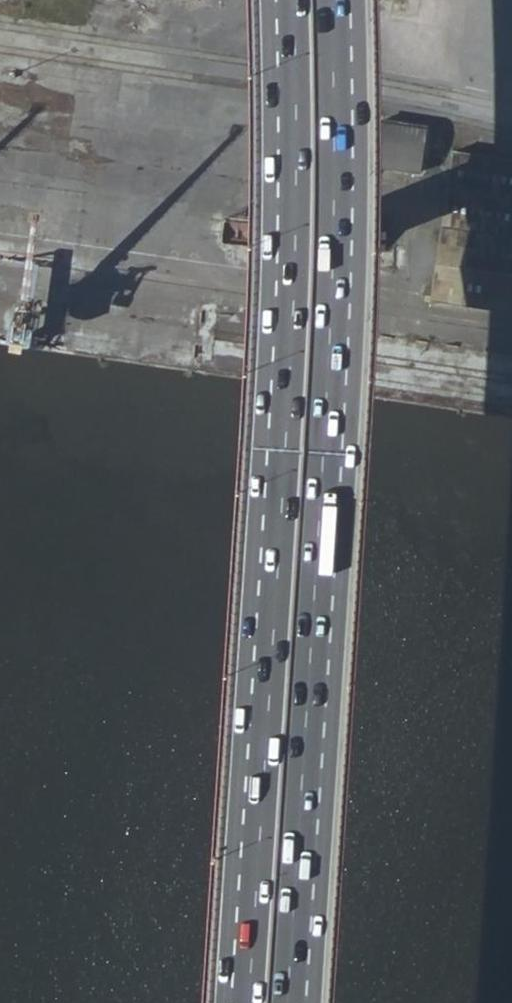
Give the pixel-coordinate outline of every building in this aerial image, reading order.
[(381,118),(375,162),(420,169),(427,124),(381,118)] [(425,298),(511,311),(511,159),(449,149),(425,298)]
